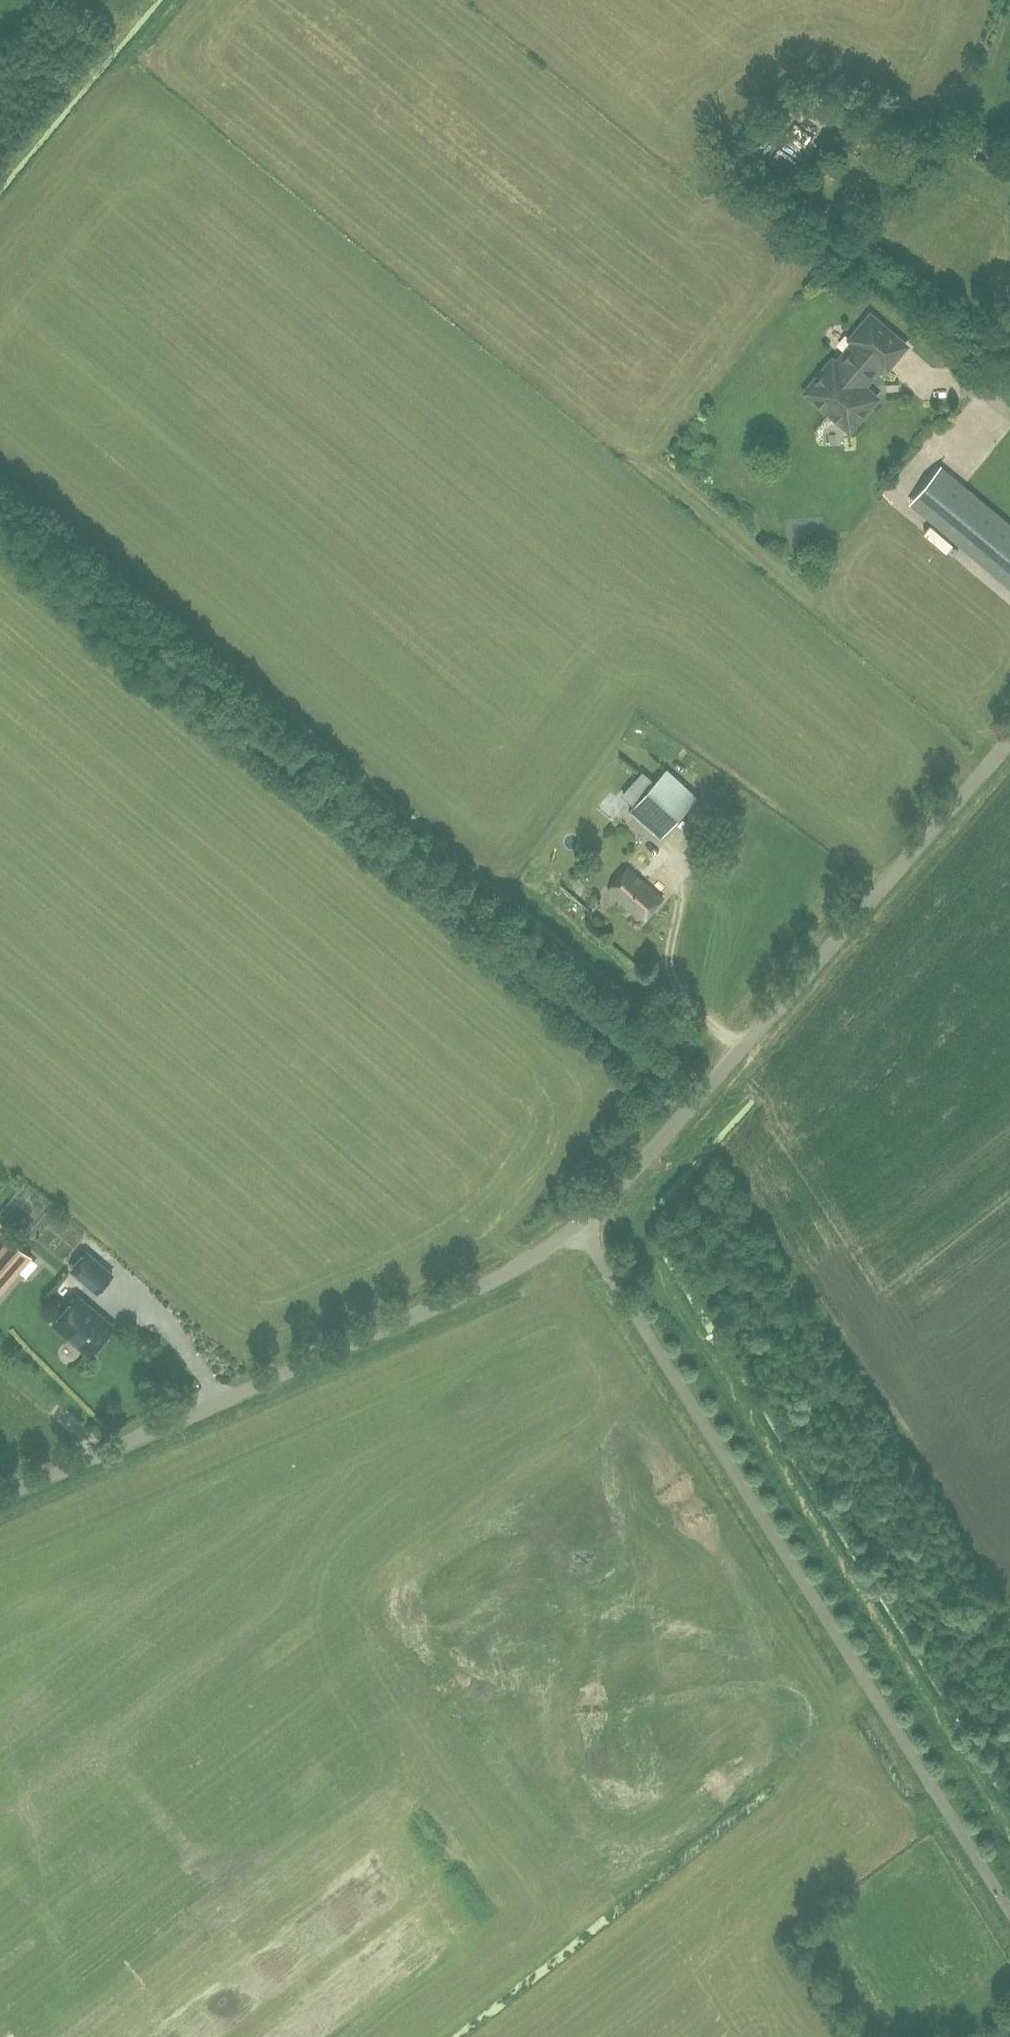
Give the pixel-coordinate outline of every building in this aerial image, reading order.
[(906,345),(871,315),(851,339),(855,342),(837,363),(833,360),(806,392),(850,429),(877,397),(863,386),(881,365),(886,369),(906,345)] [(1009,586),(1009,524),(941,466),(910,503),(1009,586)] [(687,807),(695,798),(667,772),(658,782),(661,784),(633,815),(658,837),(685,806),(687,807)] [(629,870),(608,893),(643,924),(664,901),(629,870)] [(32,1259),(9,1239),(0,1250),(0,1296),(32,1259)] [(71,1268),(97,1292),(112,1274),(86,1251),(71,1268)] [(52,1323),(89,1355),(113,1327),(77,1295),(52,1323)]
